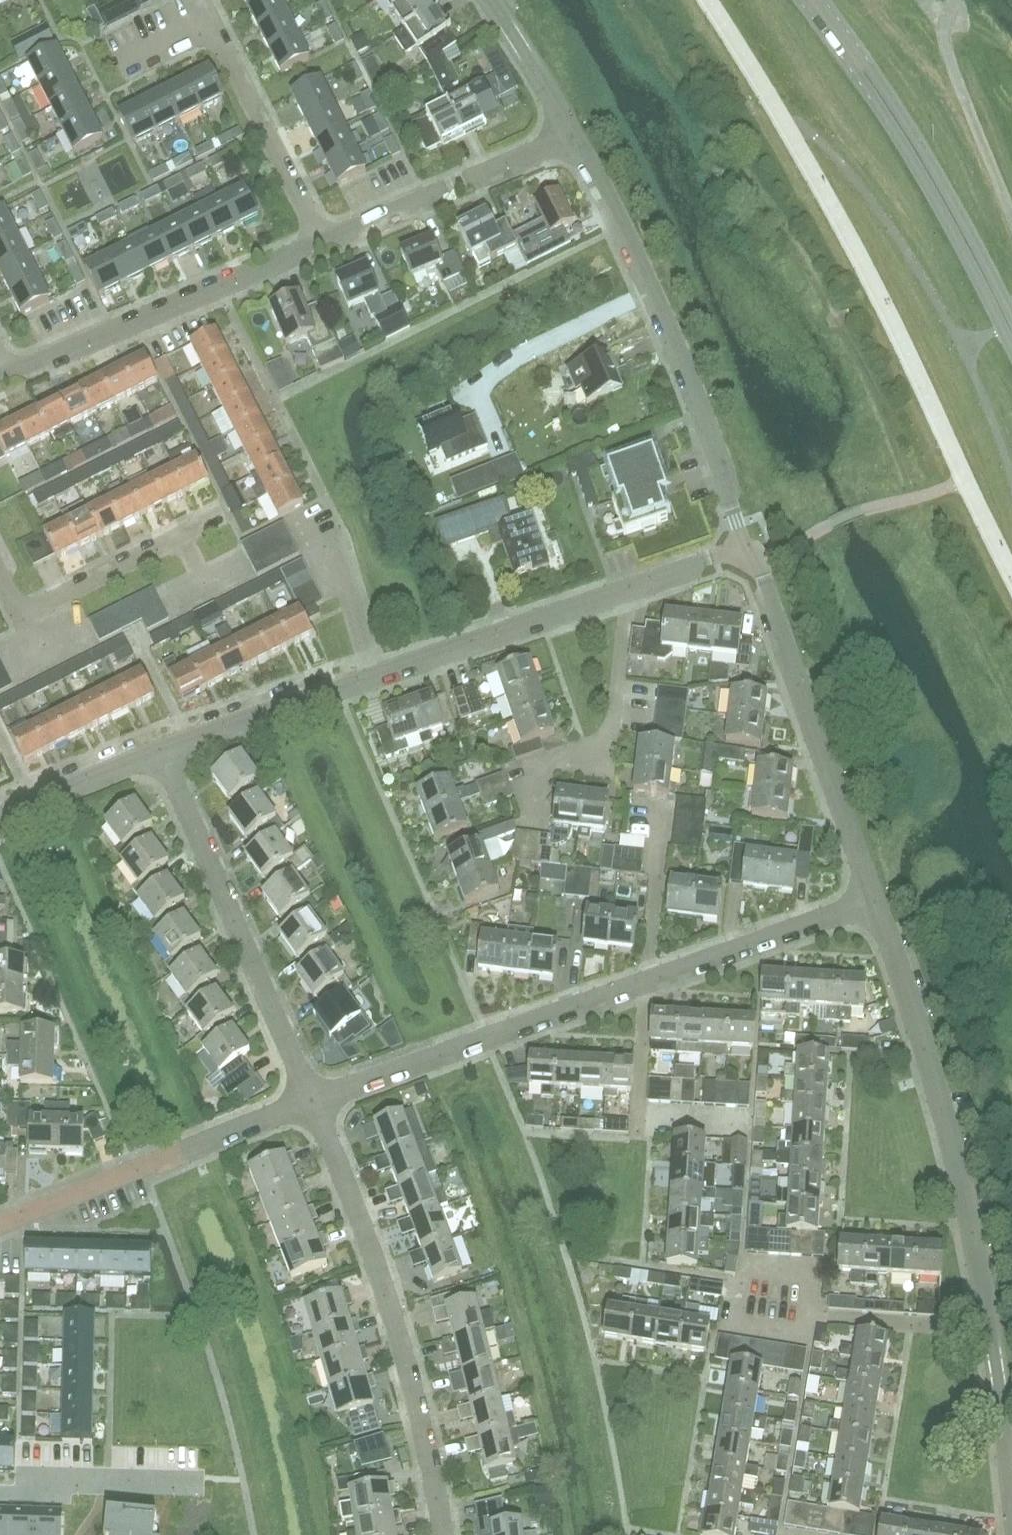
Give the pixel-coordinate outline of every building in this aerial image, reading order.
[(107,26),(130,14),(123,0),(122,0),(100,12),(107,26)] [(142,8),(157,0),(137,0),(142,8)] [(280,0),(258,0),(248,5),(259,27),(287,13),(280,0)] [(406,28),(434,9),(428,0),(387,0),(406,28)] [(333,18),(324,2),(315,7),(324,23),(333,18)] [(95,7),(87,11),(96,29),(104,25),(95,7)] [(457,43),(434,9),(406,28),(394,36),(406,54),(417,46),(429,63),(443,53),(457,43)] [(298,36),(287,13),(259,27),(271,50),(298,36)] [(344,41),(336,24),(327,29),(335,45),(344,41)] [(360,32),(350,38),(357,51),(367,46),(360,32)] [(13,42),(21,58),(39,49),(31,33),(13,42)] [(310,60),(298,36),(271,50),(282,74),(310,60)] [(40,86),(68,72),(57,49),(29,63),(40,86)] [(443,53),(429,63),(448,103),(464,134),(500,115),(493,102),(508,94),(497,74),(483,81),(484,85),(459,98),(453,86),(459,84),(443,53)] [(363,80),(355,62),(347,66),(355,84),(363,80)] [(211,70),(188,82),(202,110),(225,98),(211,70)] [(68,72),(40,86),(51,108),(80,94),(68,72)] [(0,77),(0,98),(8,93),(0,77)] [(305,117),(332,103),(321,80),(293,94),(305,117)] [(202,110),(188,82),(165,94),(180,121),(202,110)] [(378,107),(369,91),(360,95),(369,111),(378,107)] [(91,116),(80,94),(51,108),(63,131),(91,116)] [(165,94),(143,105),(158,133),(180,121),(165,94)] [(20,117),(12,100),(3,104),(12,121),(20,117)] [(344,126),(332,103),(305,117),(316,139),(344,126)] [(448,103),(412,122),(428,153),(464,134),(448,103)] [(158,133),(143,105),(121,117),(135,145),(158,133)] [(1,112),(0,112),(0,132),(1,133),(9,129),(1,112)] [(389,130),(380,114),(372,117),(381,134),(389,130)] [(91,116),(63,131),(75,154),(103,140),(91,116)] [(31,139),(23,123),(14,127),(23,143),(31,139)] [(355,148),(344,126),(316,139),(327,162),(355,148)] [(240,128),(224,136),(228,144),(244,136),(240,128)] [(20,151),(12,134),(4,138),(12,155),(20,151)] [(401,153),(393,136),(384,141),(393,157),(401,153)] [(211,142),(195,150),(199,159),(215,150),(211,142)] [(239,146),(209,161),(213,168),(230,160),(229,158),(241,152),(239,146)] [(355,148),(327,162),(339,186),(367,172),(355,148)] [(46,167),(37,150),(28,155),(37,172),(46,167)] [(189,154),(173,162),(176,170),(193,162),(189,154)] [(31,174),(23,158),(15,162),(23,178),(31,174)] [(61,223),(111,200),(93,161),(72,170),(81,190),(72,194),(64,176),(44,185),(61,223)] [(203,164),(186,172),(190,180),(207,172),(203,164)] [(166,165),(149,173),(154,182),(170,174),(166,165)] [(180,175),(164,183),(168,191),(184,183),(180,175)] [(158,186),(141,195),(145,203),(162,195),(158,186)] [(245,190),(222,202),(236,229),(259,218),(245,190)] [(49,208),(40,191),(31,196),(40,212),(49,208)] [(524,211),(532,226),(544,220),(552,235),(575,223),(560,193),(536,205),(537,205),(524,211)] [(135,198),(118,206),(122,214),(139,206),(135,198)] [(236,229),(222,202),(200,213),(214,241),(236,229)] [(113,209),(96,218),(100,226),(117,217),(113,209)] [(16,233),(5,210),(0,212),(0,242),(16,233)] [(214,241),(200,213),(178,224),(192,252),(214,241)] [(479,268),(519,249),(506,224),(494,230),(486,214),(459,228),(479,268)] [(62,236),(55,220),(46,224),(54,240),(62,236)] [(84,224),(68,232),(72,240),(88,232),(84,224)] [(178,224),(155,235),(169,263),(192,252),(178,224)] [(16,233),(0,242),(0,270),(28,256),(16,233)] [(169,263),(155,235),(133,247),(147,275),(169,263)] [(455,251),(441,258),(432,239),(401,252),(412,277),(437,267),(444,283),(465,273),(455,251)] [(66,242),(58,246),(66,263),(74,259),(66,242)] [(133,247),(110,258),(124,286),(147,275),(133,247)] [(0,270),(0,271),(11,292),(39,278),(28,256),(0,270)] [(124,286),(110,258),(86,270),(100,298),(124,286)] [(77,265),(69,269),(77,286),(86,282),(77,265)] [(349,307),(363,301),(372,318),(373,317),(385,340),(411,327),(393,293),(382,299),(380,294),(379,295),(367,267),(337,279),(349,307)] [(50,301),(39,278),(11,292),(22,315),(50,301)] [(298,295),(271,307),(288,344),(307,335),(314,351),(321,370),(345,360),(337,344),(317,303),(323,317),(311,322),(298,295)] [(202,367),(227,354),(216,332),(191,345),(202,367)] [(362,351),(354,335),(337,344),(345,360),(362,351)] [(561,378),(570,374),(576,391),(581,389),(588,403),(623,389),(609,353),(580,365),(578,358),(556,366),(561,378)] [(227,354),(202,367),(213,388),(238,375),(227,354)] [(158,381),(146,356),(124,367),(136,392),(158,381)] [(166,356),(155,362),(163,377),(174,371),(166,356)] [(136,392),(124,367),(102,378),(115,403),(136,392)] [(238,375),(213,388),(224,409),(249,397),(238,375)] [(115,403),(102,378),(82,389),(94,413),(115,403)] [(180,384),(169,390),(177,405),(188,399),(180,384)] [(94,413),(82,389),(59,400),(71,424),(94,413)] [(249,397),(224,409),(235,431),(260,418),(249,397)] [(188,399),(177,405),(185,420),(196,415),(188,399)] [(59,400),(38,411),(50,435),(54,443),(75,432),(71,424),(59,400)] [(171,405),(155,413),(160,424),(177,416),(171,405)] [(137,408),(123,415),(128,426),(134,438),(148,430),(143,419),(137,408)] [(455,409),(420,425),(432,454),(443,449),(449,462),(489,445),(476,416),(461,423),(455,409)] [(50,435),(38,411),(16,422),(28,446),(50,435)] [(271,440),(260,418),(235,431),(246,452),(271,440)] [(179,420),(162,428),(168,439),(184,431),(179,420)] [(16,422),(0,430),(0,460),(6,458),(28,446),(16,422)] [(134,438),(128,426),(111,435),(117,446),(134,438)] [(202,427),(191,433),(199,448),(210,442),(202,427)] [(149,435),(135,442),(140,453),(155,446),(149,435)] [(282,461),(271,440),(246,452),(257,474),(282,461)] [(99,441),(84,449),(89,460),(104,453),(99,441)] [(135,442),(119,450),(125,461),(140,453),(135,442)] [(210,442),(199,448),(206,463),(218,458),(210,442)] [(642,451),(643,455),(607,467),(618,498),(612,500),(624,534),(668,519),(652,473),(665,468),(657,446),(642,451)] [(89,460),(84,449),(68,457),(74,468),(89,460)] [(106,457),(92,464),(98,475),(112,468),(106,457)] [(198,457),(172,470),(184,496),(210,483),(198,457)] [(517,458),(467,478),(474,494),(504,482),(505,486),(525,478),(517,458)] [(282,461),(257,474),(262,485),(253,490),(258,500),(267,495),(267,496),(292,483),(282,461)] [(55,463),(41,470),(47,482),(61,474),(55,463)] [(92,464),(76,472),(81,483),(98,475),(92,464)] [(221,464),(210,470),(220,491),(232,486),(221,464)] [(47,482),(41,470),(25,478),(31,489),(47,482)] [(172,470),(153,480),(166,505),(184,496),(172,470)] [(63,479),(48,487),(53,497),(69,490),(63,479)] [(153,480),(132,490),(144,515),(166,505),(153,480)] [(292,483),(267,496),(279,518),(304,505),(292,483)] [(242,507),(232,486),(220,491),(231,513),(242,507)] [(33,494),(39,504),(53,497),(48,487),(33,494)] [(132,490),(111,501),(123,526),(144,515),(132,490)] [(549,565),(533,518),(514,525),(505,499),(437,523),(446,548),(490,533),(494,546),(504,542),(515,576),(534,569),(534,570),(549,565)] [(111,501),(88,512),(101,537),(123,526),(111,501)] [(254,530),(242,507),(231,513),(243,535),(254,530)] [(88,512),(67,522),(80,548),(101,537),(88,512)] [(282,521),(262,532),(267,543),(288,532),(282,521)] [(67,522),(45,533),(56,554),(58,558),(80,548),(67,522)] [(262,532),(241,543),(247,554),(267,543),(262,532)] [(294,543),(288,532),(267,543),(273,554),(294,543)] [(45,533),(35,539),(45,560),(56,554),(45,533)] [(35,539),(24,544),(34,565),(45,560),(35,539)] [(267,543),(247,554),(252,565),(273,554),(267,543)] [(299,554),(294,543),(273,554),(279,565),(299,554)] [(273,554),(252,565),(258,575),(279,565),(273,554)] [(286,580),(287,580),(307,570),(302,559),(281,570),(282,571),(281,571),(286,580)] [(287,580),(292,590),(313,580),(307,570),(287,580)] [(286,580),(281,571),(259,582),(264,592),(286,580)] [(292,590),(297,601),(318,591),(313,580),(292,590)] [(259,582),(237,593),(242,602),(264,592),(259,582)] [(153,587),(131,598),(137,609),(158,598),(153,587)] [(318,591),(297,601),(301,609),(302,611),(315,605),(323,601),(318,591)] [(242,602),(237,593),(216,603),(221,613),(242,602)] [(131,598),(121,603),(132,625),(142,620),(142,619),(137,609),(131,598)] [(163,609),(158,598),(137,609),(142,619),(163,609)] [(121,603),(111,608),(116,619),(122,630),(132,625),(121,603)] [(216,603),(205,609),(210,619),(221,614),(221,613),(216,603)] [(308,624),(321,617),(315,605),(302,611),(308,624)] [(88,619),(94,630),(116,619),(111,608),(88,619)] [(169,620),(163,609),(142,620),(147,630),(169,620)] [(301,609),(279,621),(292,646),(314,635),(308,624),(302,611),(301,609)] [(688,650),(692,615),(667,612),(665,623),(647,621),(646,629),(634,627),(630,656),(661,659),(665,660),(672,654),(673,648),(688,650)] [(199,624),(194,614),(173,624),(178,634),(199,624)] [(717,618),(692,615),(688,650),(714,653),(717,618)] [(717,618),(714,653),(739,656),(737,666),(750,667),(754,637),(741,635),(743,621),(717,618)] [(94,630),(99,641),(122,630),(116,619),(94,630)] [(279,621),(257,632),(270,657),(292,646),(279,621)] [(178,634),(173,624),(150,636),(155,646),(171,638),(172,642),(179,638),(177,634),(178,634)] [(248,668),(227,625),(216,631),(225,648),(214,653),(227,679),(248,668)] [(270,657),(257,632),(236,642),(227,625),(248,668),(270,657)] [(124,635),(102,647),(107,657),(114,654),(119,663),(134,655),(124,635)] [(107,657),(102,647),(80,658),(85,668),(107,657)] [(227,679),(214,653),(193,664),(206,690),(227,679)] [(85,668),(80,658),(58,669),(64,679),(85,668)] [(206,690),(193,664),(181,670),(175,659),(165,664),(184,701),(206,690)] [(506,696),(539,685),(530,660),(497,671),(506,696)] [(64,679),(58,669),(37,680),(42,690),(64,679)] [(121,683),(134,708),(156,697),(143,672),(121,683)] [(7,675),(0,678),(0,692),(12,686),(7,675)] [(42,690),(37,680),(15,691),(21,701),(42,690)] [(134,708),(121,683),(99,694),(112,719),(134,708)] [(475,683),(463,687),(473,716),(485,711),(475,683)] [(539,685),(506,696),(514,720),(547,709),(539,685)] [(658,700),(686,703),(688,689),(660,686),(658,700)] [(473,716),(463,687),(450,691),(461,720),(473,716)] [(728,689),(725,716),(760,720),(763,693),(728,689)] [(15,691),(0,698),(0,712),(21,701),(15,691)] [(419,734),(419,735),(423,745),(432,741),(429,731),(445,726),(444,725),(455,721),(446,693),(434,697),(433,694),(408,702),(419,734)] [(112,719),(99,694),(78,705),(90,730),(112,719)] [(686,703),(658,700),(657,712),(685,715),(686,703)] [(419,734),(408,702),(384,710),(388,724),(377,728),(386,756),(408,749),(405,739),(419,735),(419,734)] [(90,730),(78,705),(56,716),(69,741),(90,730)] [(547,709),(514,720),(522,743),(512,747),(517,759),(544,749),(541,739),(556,734),(547,709)] [(685,715),(657,712),(656,724),(684,727),(685,715)] [(69,741),(56,716),(35,727),(48,752),(69,741)] [(760,720),(725,716),(721,741),(757,745),(760,720)] [(48,752),(35,727),(13,738),(26,763),(48,752)] [(638,766),(672,770),(675,745),(641,740),(638,766)] [(716,759),(744,762),(745,749),(718,746),(716,759)] [(243,752),(213,774),(230,798),(231,797),(238,806),(259,791),(260,793),(267,787),(260,777),(261,777),(243,752)] [(759,764),(756,790),(790,795),(794,768),(759,764)] [(672,770),(638,766),(635,791),(669,795),(672,770)] [(480,795),(508,785),(503,772),(475,782),(480,795)] [(450,777),(416,790),(426,815),(459,803),(459,802),(468,798),(464,787),(455,790),(450,777)] [(508,785),(480,795),(485,806),(512,796),(508,785)] [(537,863),(550,864),(552,846),(559,845),(564,843),(565,842),(569,838),(570,836),(571,834),(572,832),(572,828),(572,827),(579,828),(584,792),(558,789),(552,836),(541,834),(537,863)] [(790,795),(756,790),(753,815),(788,819),(790,795)] [(238,806),(229,813),(246,836),(247,835),(255,845),(276,830),(277,832),(284,827),(276,815),(260,793),(259,791),(238,806)] [(584,792),(580,828),(605,831),(610,796),(584,792)] [(676,809),(705,813),(707,800),(678,796),(676,809)] [(116,848),(123,859),(151,838),(144,829),(152,823),(136,800),(106,822),(122,843),(116,848)] [(459,803),(426,815),(434,838),(468,826),(459,803)] [(293,809),(284,816),(288,822),(297,815),(293,809)] [(705,813),(676,809),(674,821),(704,825),(705,813)] [(449,853),(457,877),(491,865),(483,842),(515,831),(516,831),(511,818),(457,839),(460,849),(449,853)] [(704,825),(674,821),(672,834),(702,838),(704,825)] [(798,853),(811,855),(814,828),(801,826),(798,853)] [(255,845),(246,852),(263,876),(265,875),(272,885),(293,870),(294,872),(313,858),(305,846),(294,855),(277,832),(276,830),(255,845)] [(516,831),(512,859),(521,860),(525,861),(530,832),(516,831),(515,831),(516,831)] [(525,861),(521,860),(520,867),(530,868),(531,862),(537,863),(541,834),(530,832),(525,861)] [(702,838),(672,834),(671,845),(701,849),(702,838)] [(133,887),(140,897),(167,877),(160,867),(169,861),(152,838),(151,838),(123,859),(122,860),(139,883),(133,887)] [(769,889),(773,853),(748,850),(748,846),(734,844),(730,882),(743,883),(743,885),(769,889)] [(613,859),(642,863),(643,849),(615,846),(613,859)] [(799,856),(773,853),(769,889),(794,892),(799,856)] [(642,863),(613,859),(612,872),(641,875),(642,863)] [(500,890),(491,865),(457,877),(466,902),(500,890)] [(577,896),(581,868),(567,866),(564,895),(577,896)] [(581,868),(577,896),(589,898),(592,869),(581,868)] [(272,885),(263,892),(281,916),(282,915),(289,925),(310,910),(312,912),(319,907),(310,894),(294,872),(293,870),(272,885)] [(148,925),(155,935),(184,915),(177,905),(185,898),(169,876),(167,877),(140,897),(138,897),(155,920),(148,925)] [(693,916),(697,881),(671,878),(667,913),(693,916)] [(723,884),(697,881),(693,916),(718,919),(723,884)] [(530,893),(529,904),(538,905),(539,894),(530,893)] [(7,958),(9,901),(0,900),(0,958),(7,958)] [(608,946),(612,912),(587,908),(582,943),(608,946)] [(289,925),(281,932),(298,955),(299,954),(306,965),(327,949),(328,951),(355,931),(349,923),(330,938),(328,935),(312,912),(310,910),(289,925)] [(638,915),(612,912),(608,946),(633,949),(638,915)] [(155,935),(172,958),(193,943),(202,937),(185,914),(184,915),(155,935)] [(481,953),(479,968),(503,971),(507,936),(484,933),(485,923),(471,922),(467,951),(481,953)] [(507,936),(503,971),(527,975),(532,939),(533,930),(509,927),(507,936)] [(532,939),(527,975),(555,978),(559,943),(532,939)] [(182,1000),(189,1010),(216,990),(210,981),(218,975),(201,952),(200,953),(193,943),(172,958),(166,962),(173,972),(171,973),(188,995),(182,1000)] [(316,995),(322,1004),(343,989),(344,990),(352,985),(345,975),(346,975),(328,951),(327,949),(306,965),(297,971),(315,996),(316,995)] [(24,986),(24,977),(27,977),(28,959),(7,958),(0,958),(0,985),(24,986)] [(787,1015),(790,973),(764,972),(762,1014),(787,1015)] [(815,975),(790,973),(787,1015),(800,1016),(800,1005),(813,1006),(815,975)] [(815,975),(813,1006),(827,1007),(826,1021),(837,1021),(840,976),(815,975)] [(840,976),(837,1021),(850,1022),(851,1008),(864,1009),(866,978),(840,976)] [(0,985),(0,1011),(26,1012),(27,995),(23,995),(24,986),(0,985)] [(197,1038),(205,1049),(234,1028),(227,1019),(235,1013),(218,989),(216,990),(189,1010),(188,1010),(205,1033),(197,1038)] [(322,1004),(314,1010),(332,1035),(339,1046),(354,1036),(355,1038),(371,1026),(344,990),(343,989),(322,1004)] [(677,1053),(679,1013),(654,1012),(651,1051),(677,1053)] [(704,1015),(679,1013),(677,1053),(701,1054),(704,1015)] [(730,1016),(704,1015),(701,1054),(726,1055),(726,1047),(727,1047),(730,1016)] [(755,1018),(730,1016),(727,1047),(753,1048),(755,1018)] [(234,1028),(205,1049),(228,1081),(221,1086),(229,1096),(257,1076),(242,1056),(250,1050),(234,1028)] [(8,1055),(54,1056),(54,1047),(58,1047),(59,1030),(23,1029),(23,1043),(8,1042),(8,1055)] [(776,1034),(760,1033),(759,1044),(775,1045),(776,1034)] [(842,1049),(869,1051),(870,1037),(843,1035),(842,1049)] [(811,1037),(794,1036),(793,1046),(810,1047),(811,1037)] [(827,1038),(811,1037),(810,1047),(827,1048),(827,1038)] [(797,1078),(828,1079),(829,1055),(798,1053),(798,1066),(786,1065),(786,1078),(797,1078)] [(555,1087),(557,1056),(531,1054),(530,1066),(529,1085),(542,1086),(542,1096),(554,1097),(555,1087)] [(54,1056),(8,1055),(7,1067),(22,1067),(21,1082),(57,1083),(58,1065),(54,1065),(54,1056)] [(557,1056),(555,1087),(580,1088),(582,1058),(557,1056)] [(607,1059),(582,1058),(580,1088),(605,1090),(607,1059)] [(633,1061),(607,1059),(605,1090),(604,1097),(617,1097),(618,1091),(631,1092),(633,1061)] [(530,1066),(504,1070),(510,1084),(529,1085),(530,1066)] [(769,1068),(758,1068),(758,1076),(767,1076),(769,1076),(769,1068)] [(757,1093),(767,1094),(767,1076),(758,1076),(757,1093)] [(648,1101),(659,1101),(660,1078),(649,1078),(648,1101)] [(659,1101),(670,1102),(671,1079),(660,1078),(659,1101)] [(795,1104),(826,1105),(828,1079),(797,1078),(796,1092),(782,1092),(781,1103),(795,1104)] [(671,1079),(670,1102),(682,1103),(683,1079),(671,1079)] [(683,1079),(682,1103),(694,1103),(695,1080),(683,1079)] [(702,1104),(714,1105),(716,1081),(704,1080),(702,1104)] [(726,1106),(728,1082),(716,1081),(714,1105),(726,1106)] [(726,1106),(738,1106),(739,1083),(728,1082),(726,1106)] [(739,1083),(738,1106),(749,1107),(751,1083),(739,1083)] [(20,1102),(8,1102),(8,1110),(7,1127),(19,1127),(20,1102)] [(20,1102),(19,1127),(30,1127),(30,1154),(47,1154),(47,1149),(56,1150),(58,1103),(46,1103),(46,1118),(31,1117),(32,1102),(20,1102)] [(755,1119),(765,1120),(766,1103),(755,1102),(755,1119)] [(58,1103),(56,1150),(65,1150),(65,1154),(83,1155),(83,1130),(89,1130),(95,1142),(106,1136),(96,1114),(84,1119),(70,1118),(70,1104),(58,1103)] [(795,1104),(794,1129),(824,1131),(826,1105),(795,1104)] [(782,1124),(786,1110),(771,1106),(767,1120),(782,1124)] [(412,1108),(362,1127),(368,1141),(380,1136),(387,1155),(425,1141),(412,1108)] [(527,1126),(543,1127),(544,1117),(527,1116),(527,1126)] [(578,1130),(578,1119),(561,1118),(561,1128),(578,1130)] [(603,1132),(628,1133),(629,1120),(604,1118),(603,1132)] [(578,1119),(578,1130),(594,1131),(595,1120),(578,1119)] [(753,1143),(763,1144),(765,1128),(754,1127),(753,1143)] [(824,1131),(794,1129),(793,1143),(778,1142),(777,1153),(792,1154),(823,1156),(824,1131)] [(673,1162),(704,1164),(706,1138),(675,1136),(673,1162)] [(747,1139),(725,1138),(723,1165),(734,1166),(745,1167),(746,1167),(747,1139)] [(6,1186),(7,1150),(11,1150),(11,1142),(3,1142),(0,1139),(0,1185),(6,1186)] [(387,1155),(374,1159),(379,1172),(392,1167),(399,1186),(428,1176),(437,1173),(425,1141),(387,1155)] [(293,1152),(250,1169),(261,1196),(297,1181),(291,1167),(298,1165),(293,1152)] [(763,1152),(752,1152),(751,1169),(762,1170),(763,1152)] [(823,1156),(792,1154),(777,1153),(776,1165),(792,1166),(791,1180),(821,1182),(823,1156)] [(673,1162),(671,1187),(715,1190),(716,1165),(704,1164),(673,1162)] [(745,1167),(734,1166),(733,1182),(744,1183),(745,1167)] [(399,1186),(387,1191),(391,1204),(404,1199),(411,1217),(439,1207),(448,1204),(443,1190),(434,1193),(428,1176),(399,1186)] [(751,1178),(750,1194),(760,1195),(761,1179),(751,1178)] [(297,1181),(261,1196),(272,1223),(307,1208),(302,1194),(308,1191),(303,1179),(297,1181)] [(821,1182),(791,1180),(790,1191),(777,1191),(777,1204),(789,1205),(820,1206),(821,1182)] [(671,1187),(670,1212),(701,1214),(701,1200),(715,1201),(716,1190),(715,1190),(671,1187)] [(743,1192),(733,1191),(732,1208),(743,1209),(743,1192)] [(248,1225),(266,1218),(259,1199),(241,1206),(248,1225)] [(749,1203),(748,1220),(759,1220),(760,1204),(749,1203)] [(820,1206),(789,1205),(789,1216),(778,1215),(778,1230),(781,1230),(792,1231),(803,1232),(815,1232),(818,1233),(820,1206)] [(307,1208),(272,1223),(283,1250),(318,1235),(312,1221),(318,1218),(313,1206),(307,1208)] [(411,1217),(399,1222),(403,1235),(416,1230),(422,1249),(451,1238),(439,1207),(411,1217)] [(670,1212),(668,1237),(699,1239),(699,1228),(713,1229),(714,1215),(701,1214),(670,1212)] [(742,1217),(731,1216),(730,1233),(741,1234),(742,1217)] [(758,1252),(759,1229),(748,1228),(747,1252),(758,1252)] [(769,1253),(770,1230),(759,1229),(758,1252),(769,1253)] [(780,1254),(781,1230),(778,1230),(770,1230),(769,1253),(780,1254)] [(791,1254),(792,1231),(781,1230),(780,1254),(791,1254)] [(802,1255),(803,1232),(792,1231),(791,1254),(802,1255)] [(813,1256),(815,1232),(803,1232),(802,1255),(813,1256)] [(815,1232),(813,1256),(824,1256),(826,1233),(818,1233),(815,1232)] [(318,1235),(283,1250),(293,1277),(329,1263),(323,1247),(329,1245),(324,1233),(318,1235)] [(699,1239),(668,1237),(667,1264),(697,1265),(698,1253),(708,1254),(709,1240),(699,1240),(699,1239)] [(422,1249),(411,1253),(415,1265),(427,1261),(435,1281),(463,1270),(451,1238),(422,1249)] [(864,1286),(867,1242),(841,1240),(839,1270),(851,1271),(850,1285),(864,1286)] [(892,1244),(867,1242),(864,1286),(877,1287),(878,1273),(890,1274),(892,1244)] [(52,1276),(53,1243),(28,1243),(27,1275),(52,1276)] [(53,1243),(52,1276),(76,1276),(77,1244),(53,1243)] [(77,1244),(76,1276),(101,1277),(102,1245),(77,1244)] [(892,1244),(890,1274),(915,1275),(917,1245),(892,1244)] [(102,1245),(101,1277),(125,1278),(126,1246),(102,1245)] [(917,1245),(915,1275),(942,1277),(944,1247),(917,1245)] [(126,1246),(125,1278),(151,1279),(152,1247),(126,1246)] [(738,1257),(727,1256),(725,1272),(735,1274),(738,1257)] [(616,1267),(614,1277),(640,1281),(641,1271),(616,1267)] [(666,1275),(641,1271),(640,1281),(665,1285),(666,1275)] [(666,1275),(665,1285),(680,1288),(682,1277),(666,1275)] [(6,1294),(20,1295),(21,1277),(7,1276),(6,1294)] [(688,1292),(722,1297),(724,1284),(690,1279),(688,1292)] [(138,1285),(138,1297),(148,1297),(148,1285),(138,1285)] [(350,1291),(306,1304),(314,1332),(351,1321),(347,1305),(354,1303),(350,1291)] [(51,1294),(33,1294),(33,1308),(51,1308),(51,1294)] [(76,1295),(58,1295),(58,1309),(76,1309),(76,1295)] [(100,1295),(82,1295),(82,1309),(100,1309),(100,1295)] [(125,1296),(107,1296),(107,1310),(125,1310),(125,1296)] [(138,1297),(133,1296),(132,1311),(150,1311),(150,1297),(148,1297),(138,1297)] [(862,1311),(863,1301),(856,1300),(856,1297),(829,1296),(828,1309),(862,1311)] [(478,1298),(435,1309),(438,1324),(451,1320),(456,1339),(486,1331),(494,1329),(490,1311),(481,1313),(478,1298)] [(630,1341),(635,1310),(634,1310),(636,1300),(623,1298),(622,1308),(610,1306),(605,1337),(630,1341)] [(635,1310),(630,1341),(655,1344),(660,1314),(646,1312),(647,1301),(636,1300),(634,1310),(635,1310)] [(888,1302),(863,1301),(862,1311),(888,1313),(888,1302)] [(5,1320),(19,1320),(20,1302),(6,1302),(5,1320)] [(904,1303),(888,1302),(888,1313),(903,1314),(904,1303)] [(917,1314),(944,1317),(946,1304),(918,1302),(917,1314)] [(660,1314),(655,1344),(680,1348),(687,1304),(675,1303),(673,1316),(660,1314)] [(700,1306),(687,1304),(680,1348),(705,1352),(710,1322),(697,1320),(700,1306)] [(64,1316),(63,1341),(95,1342),(96,1317),(64,1316)] [(351,1321),(314,1332),(322,1360),(359,1348),(355,1333),(362,1331),(358,1319),(351,1321)] [(25,1339),(39,1339),(39,1321),(25,1321),(25,1339)] [(814,1342),(824,1344),(828,1327),(817,1325),(814,1342)] [(4,1345),(18,1345),(19,1327),(5,1326),(4,1345)] [(456,1339),(443,1342),(447,1356),(459,1353),(464,1372),(494,1365),(486,1331),(456,1339)] [(854,1359),(884,1363),(888,1337),(859,1332),(856,1348),(842,1346),(840,1356),(854,1359)] [(727,1360),(730,1337),(720,1335),(716,1358),(727,1360)] [(730,1337),(727,1360),(732,1361),(738,1362),(742,1338),(730,1337)] [(753,1340),(742,1338),(738,1362),(749,1364),(753,1340)] [(763,1342),(753,1340),(749,1364),(760,1366),(763,1342)] [(95,1342),(63,1341),(63,1366),(95,1367),(95,1342)] [(774,1344),(763,1342),(760,1366),(763,1366),(770,1367),(774,1344)] [(785,1345),(774,1344),(770,1367),(779,1368),(779,1369),(781,1369),(785,1345)] [(24,1363),(38,1364),(39,1346),(25,1345),(24,1363)] [(796,1347),(785,1345),(781,1369),(791,1371),(792,1370),(792,1371),(796,1347)] [(322,1360),(331,1388),(367,1376),(363,1361),(370,1359),(366,1346),(359,1348),(322,1360)] [(796,1347),(792,1371),(803,1372),(807,1349),(796,1347)] [(4,1369),(18,1369),(18,1351),(4,1351),(4,1369)] [(810,1368),(821,1370),(824,1353),(813,1351),(810,1368)] [(884,1363),(854,1359),(852,1372),(838,1370),(836,1381),(851,1383),(850,1384),(880,1388),(884,1363)] [(738,1362),(732,1361),(728,1387),(758,1392),(763,1366),(760,1366),(749,1364),(738,1362)] [(464,1372),(451,1375),(454,1388),(467,1385),(472,1404),(502,1397),(494,1365),(464,1372)] [(63,1366),(62,1391),(94,1391),(95,1367),(63,1366)] [(23,1388),(37,1388),(38,1370),(24,1370),(23,1388)] [(367,1376),(331,1388),(339,1415),(347,1413),(350,1425),(377,1417),(374,1405),(376,1404),(371,1388),(378,1386),(374,1374),(367,1376)] [(3,1393),(17,1394),(18,1376),(4,1375),(3,1393)] [(807,1394),(817,1395),(819,1378),(809,1376),(807,1394)] [(790,1379),(788,1396),(800,1398),(802,1380),(790,1379)] [(880,1388),(850,1384),(846,1408),(876,1413),(880,1388)] [(758,1392),(728,1387),(724,1411),(755,1416),(758,1392)] [(94,1391),(62,1391),(62,1415),(94,1416),(94,1391)] [(23,1413),(37,1413),(37,1395),(23,1395),(23,1413)] [(472,1404),(459,1407),(462,1420),(475,1417),(480,1437),(517,1428),(513,1414),(506,1416),(502,1397),(472,1404)] [(802,1418),(812,1420),(815,1403),(805,1401),(802,1418)] [(795,1422),(797,1406),(787,1405),(784,1421),(795,1422)] [(0,1407),(0,1421),(9,1421),(9,1407),(0,1407)] [(876,1413),(846,1408),(844,1423),(831,1421),(829,1431),(842,1433),(842,1434),(872,1438),(876,1413)] [(724,1411),(720,1437),(750,1442),(752,1430),(764,1432),(767,1418),(755,1416),(724,1411)] [(94,1416),(62,1415),(61,1440),(93,1441),(94,1416)] [(314,1423),(314,1424),(314,1425),(314,1426),(314,1427),(315,1427),(315,1428),(315,1429),(316,1429),(316,1430),(317,1430),(317,1431),(318,1431),(319,1432),(320,1432),(321,1432),(322,1432),(323,1432),(324,1432),(325,1432),(325,1431),(326,1431),(327,1430),(328,1429),(329,1428),(329,1427),(330,1426),(330,1425),(330,1424),(330,1423),(330,1422),(329,1421),(329,1420),(328,1419),(327,1418),(326,1417),(325,1417),(325,1416),(324,1416),(323,1416),(322,1416),(321,1416),(320,1416),(319,1416),(318,1417),(317,1417),(317,1418),(316,1418),(316,1419),(315,1419),(315,1420),(315,1421),(314,1421),(314,1422),(314,1423)] [(22,1438),(36,1438),(36,1420),(22,1420),(22,1438)] [(800,1426),(798,1443),(808,1445),(811,1428),(800,1426)] [(480,1437),(467,1440),(470,1453),(483,1450),(488,1470),(489,1470),(492,1481),(509,1477),(506,1466),(518,1463),(514,1448),(521,1446),(517,1428),(480,1437)] [(791,1447),(793,1431),(783,1429),(780,1446),(791,1447)] [(842,1434),(839,1458),(868,1463),(872,1438),(842,1434)] [(384,1435),(357,1443),(365,1466),(392,1459),(384,1435)] [(750,1442),(720,1437),(716,1461),(747,1466),(750,1442)] [(15,1473),(16,1441),(0,1441),(0,1472),(15,1473)] [(807,1453),(796,1451),(794,1467),(804,1468),(807,1453)] [(789,1456),(778,1455),(776,1470),(787,1472),(789,1456)] [(868,1463),(839,1458),(834,1483),(864,1488),(868,1463)] [(747,1466),(716,1461),(712,1486),(742,1491),(745,1477),(757,1479),(759,1468),(747,1466)] [(793,1476),(790,1492),(800,1494),(802,1477),(793,1476)] [(782,1497),(785,1481),(775,1479),(772,1495),(782,1497)] [(395,1482),(371,1486),(351,1489),(355,1519),(400,1511),(393,1512),(390,1497),(397,1495),(395,1482)] [(864,1488),(834,1483),(830,1509),(833,1509),(844,1511),(854,1512),(860,1513),(864,1488)] [(712,1486),(708,1511),(738,1516),(740,1504),(753,1506),(755,1493),(742,1491),(712,1486)] [(785,1525),(796,1527),(800,1504),(789,1502),(785,1525)] [(768,1521),(778,1522),(781,1506),(770,1504),(768,1521)] [(796,1527),(807,1529),(811,1506),(811,1505),(800,1504),(796,1527)] [(807,1529),(818,1531),(821,1507),(811,1505),(811,1506),(807,1529)] [(818,1531),(830,1533),(833,1509),(830,1509),(821,1507),(818,1531)] [(10,1509),(0,1508),(0,1534),(9,1534),(10,1509)] [(9,1534),(35,1534),(35,1510),(10,1509),(9,1534)] [(830,1533),(840,1534),(844,1511),(833,1509),(830,1533)] [(35,1534),(61,1534),(62,1511),(35,1510),(35,1534)] [(355,1519),(357,1531),(345,1533),(346,1534),(397,1534),(395,1525),(403,1524),(400,1511),(355,1519)] [(708,1511),(706,1520),(703,1520),(700,1534),(735,1534),(738,1516),(708,1511)] [(845,1534),(851,1534),(854,1512),(844,1511),(840,1534),(845,1534)] [(149,1532),(155,1533),(157,1517),(108,1512),(106,1534),(149,1534),(149,1532)] [(866,1514),(860,1513),(854,1512),(851,1534),(862,1534),(866,1514)] [(536,1533),(524,1534),(522,1520),(505,1522),(504,1513),(477,1516),(479,1534),(537,1534),(536,1533)] [(877,1516),(866,1514),(862,1534),(874,1534),(877,1516)] [(909,1524),(883,1520),(881,1534),(907,1534),(909,1524)] [(768,1521),(766,1534),(756,1533),(756,1534),(776,1534),(778,1522),(768,1521)] [(907,1534),(932,1534),(933,1528),(909,1524),(907,1534)]
